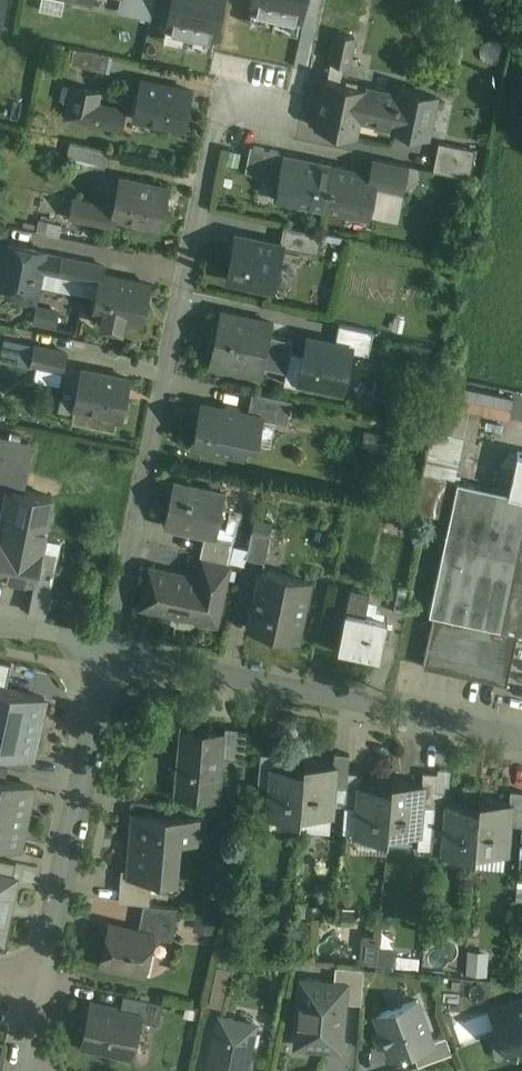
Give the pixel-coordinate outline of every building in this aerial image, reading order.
[(119,5),(153,12),(156,0),(120,0),(119,5)] [(165,27),(216,39),(225,0),(171,0),(165,27)] [(257,10),(296,18),(300,0),(259,0),(257,10)] [(337,33),(319,29),(313,58),(331,62),(337,33)] [(355,37),(337,33),(331,62),(349,66),(355,37)] [(106,75),(111,51),(76,44),(72,68),(106,75)] [(190,89),(143,79),(135,119),(182,129),(190,89)] [(366,87),(327,79),(321,109),(320,108),(317,127),(356,135),(360,118),(366,87)] [(400,95),(366,87),(360,118),(362,110),(375,113),(373,121),(394,126),(395,126),(399,106),(400,103),(399,103),(401,95),(400,95)] [(436,96),(401,88),(400,95),(401,95),(399,103),(400,103),(399,106),(395,126),(394,126),(393,128),(428,135),(436,96)] [(98,98),(74,93),(72,104),(69,103),(67,111),(70,111),(69,116),(92,121),(95,109),(96,109),(97,104),(98,98)] [(125,110),(97,104),(96,109),(95,109),(92,121),(121,128),(125,110)] [(106,149),(71,141),(67,159),(102,166),(106,149)] [(476,149),(439,141),(434,169),(470,177),(476,149)] [(268,149),(251,146),(246,172),(263,175),(268,149)] [(282,152),(268,149),(263,175),(280,179),(285,156),(281,155),(282,152)] [(333,166),(285,156),(280,179),(277,192),(296,196),(295,202),(324,208),(333,166)] [(407,164),(376,158),(373,174),(377,175),(375,187),(401,192),(407,164)] [(373,174),(333,166),(324,208),(368,217),(375,187),(377,175),(373,174)] [(170,188),(122,178),(114,217),(162,227),(170,188)] [(105,205),(75,199),(71,217),(101,223),(105,205)] [(323,233),(284,225),(280,244),(282,245),(282,246),(319,254),(323,233)] [(280,244),(237,235),(228,279),(273,288),(282,246),(282,245),(280,244)] [(5,243),(0,265),(0,282),(13,285),(38,290),(45,251),(5,243)] [(105,266),(62,257),(59,274),(100,283),(102,274),(103,274),(105,266)] [(103,274),(102,274),(100,283),(94,312),(103,314),(101,324),(123,329),(125,320),(142,323),(150,284),(103,274)] [(38,290),(13,285),(11,295),(35,300),(38,290)] [(40,303),(36,321),(59,326),(63,308),(40,303)] [(259,319),(221,312),(210,363),(229,367),(230,362),(261,369),(260,373),(262,374),(272,324),(273,322),(259,319)] [(352,346),(315,338),(307,343),(299,380),(343,389),(352,346)] [(35,346),(14,341),(10,362),(32,366),(32,363),(35,346)] [(68,353),(35,346),(32,363),(64,370),(68,353)] [(130,378),(83,368),(76,399),(74,408),(75,408),(118,417),(122,418),(130,378)] [(474,389),(472,411),(515,415),(517,392),(474,389)] [(292,400),(253,391),(248,413),(261,416),(261,418),(287,423),(292,400)] [(76,399),(63,396),(60,409),(74,412),(75,408),(74,408),(76,399)] [(248,413),(203,404),(199,426),(206,427),(202,447),(243,455),(246,440),(256,442),(261,418),(261,416),(248,413)] [(118,417),(75,408),(74,412),(72,421),(115,430),(118,417)] [(469,411),(456,409),(451,434),(463,436),(469,411)] [(469,411),(463,436),(476,439),(481,414),(469,411)] [(0,438),(0,460),(5,461),(10,440),(0,438)] [(35,445),(10,440),(5,461),(13,488),(24,490),(35,445)] [(518,451),(509,492),(521,495),(521,452),(518,451)] [(458,481),(423,474),(415,512),(450,519),(458,481)] [(226,493),(174,481),(164,525),(205,534),(217,537),(217,535),(226,493)] [(458,481),(450,519),(430,613),(435,614),(501,628),(521,529),(521,495),(509,492),(458,481)] [(24,490),(13,488),(8,514),(10,514),(11,513),(47,520),(48,520),(53,496),(24,490)] [(47,520),(11,513),(10,514),(7,530),(44,537),(47,520)] [(501,628),(518,632),(521,632),(521,529),(501,628)] [(44,537),(7,530),(5,539),(7,539),(1,566),(36,573),(44,537)] [(271,535),(252,531),(247,557),(265,561),(271,535)] [(217,537),(205,534),(200,556),(207,557),(229,562),(234,539),(217,535),(217,537)] [(229,562),(207,557),(202,581),(224,586),(229,562)] [(1,566),(0,571),(0,575),(35,582),(36,573),(1,566)] [(202,581),(152,570),(144,606),(216,621),(224,586),(202,581)] [(310,580),(263,570),(250,628),(297,639),(310,580)] [(370,593),(352,589),(346,611),(338,650),(339,650),(340,647),(379,656),(378,658),(380,659),(388,620),(366,615),(370,593)] [(501,628),(435,614),(424,666),(507,684),(518,632),(501,628)] [(0,689),(0,749),(30,756),(32,756),(39,728),(41,728),(42,726),(39,726),(41,715),(44,715),(44,714),(42,713),(45,698),(0,689)] [(218,736),(187,734),(182,791),(213,794),(217,756),(226,757),(228,742),(218,741),(218,736)] [(0,749),(0,764),(8,766),(27,770),(30,756),(0,749)] [(276,755),(261,753),(258,787),(272,788),(274,765),(275,765),(276,755)] [(350,754),(336,753),(335,764),(336,764),(334,787),(347,788),(349,772),(350,754)] [(335,764),(304,761),(304,768),(305,768),(301,813),(332,815),(334,787),(336,764),(335,764)] [(0,764),(0,779),(5,780),(8,766),(0,764)] [(275,765),(274,765),(272,788),(269,817),(301,819),(301,813),(305,768),(304,768),(275,765)] [(363,773),(349,772),(347,788),(346,806),(359,807),(361,784),(362,784),(363,773)] [(438,773),(423,772),(423,783),(424,783),(422,805),(435,806),(436,791),(438,773)] [(22,848),(35,787),(5,780),(0,779),(0,843),(22,848)] [(423,783),(392,780),(391,787),(392,787),(388,831),(389,832),(419,834),(422,805),(424,783),(423,783)] [(362,784),(361,784),(359,807),(357,835),(388,838),(389,832),(388,831),(392,787),(391,787),(362,784)] [(511,790),(510,801),(511,802),(509,824),(521,825),(521,791),(511,790)] [(451,792),(436,791),(435,806),(433,824),(447,825),(449,803),(450,803),(451,792)] [(510,801),(480,799),(479,805),(480,805),(476,850),(507,853),(509,824),(511,802),(510,801)] [(156,803),(131,800),(130,813),(135,814),(155,816),(156,803)] [(450,803),(449,803),(447,825),(444,854),(476,857),(476,850),(480,805),(479,805),(450,803)] [(155,816),(135,814),(130,870),(130,872),(153,874),(175,876),(178,840),(195,842),(197,819),(155,816)] [(14,886),(16,878),(14,878),(17,862),(0,858),(0,883),(14,886)] [(153,874),(130,872),(130,870),(122,869),(119,902),(144,904),(150,904),(153,874)] [(2,941),(14,886),(0,883),(0,940),(2,941)] [(180,907),(150,905),(150,904),(144,904),(138,931),(153,934),(154,936),(173,940),(180,907)] [(195,928),(217,932),(221,912),(199,908),(195,928)] [(138,931),(110,925),(101,964),(145,973),(153,934),(138,931)] [(380,937),(366,935),(363,962),(376,964),(377,964),(378,950),(379,949),(380,937)] [(379,949),(378,950),(377,964),(376,964),(376,968),(390,970),(392,951),(379,949)] [(469,949),(468,973),(489,973),(490,949),(469,949)] [(229,1006),(236,966),(222,964),(214,1003),(229,1006)] [(365,968),(336,965),(335,983),(346,984),(344,1001),(362,1003),(365,968)] [(335,983),(303,981),(298,1044),(340,1047),(344,1001),(346,984),(335,983)] [(163,1002),(124,994),(121,1011),(140,1015),(140,1017),(159,1021),(163,1002)] [(418,999),(376,1014),(391,1055),(413,1048),(433,1040),(418,999)] [(493,1013),(510,1059),(521,1055),(521,1002),(493,1013)] [(121,1011),(92,1005),(84,1044),(115,1050),(121,1046),(133,1049),(140,1017),(140,1015),(121,1011)] [(208,1070),(246,1070),(256,1023),(220,1015),(208,1070)] [(433,1040),(413,1048),(419,1064),(452,1052),(446,1036),(433,1040)]
